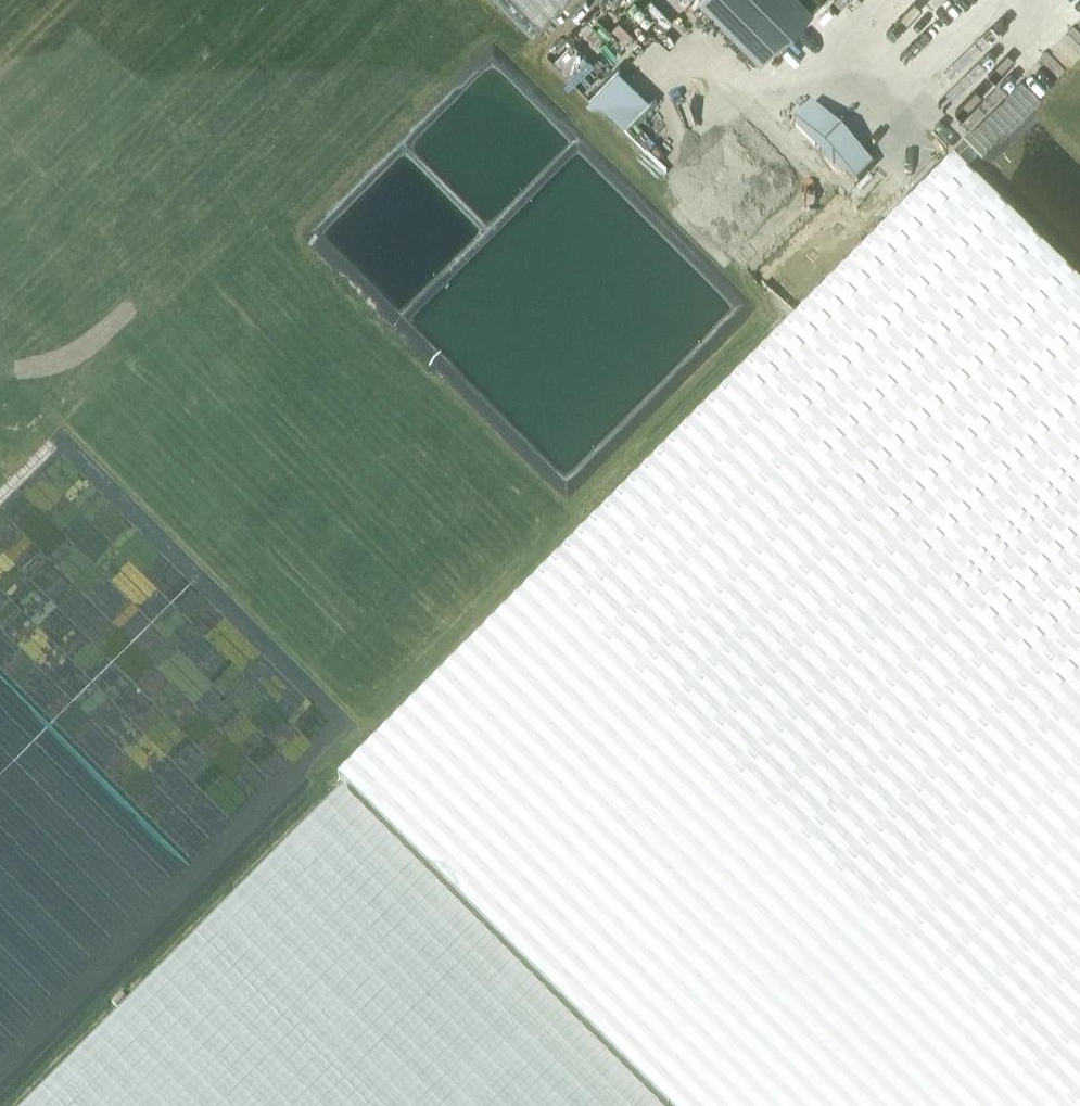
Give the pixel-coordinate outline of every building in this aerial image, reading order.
[(532,35),(567,0),(498,0),(532,35)] [(807,0),(704,0),(763,59),(814,8),(807,0)] [(874,165),(813,104),(706,210),(768,272),(874,165)] [(478,919),(667,1105),(1079,1105),(1079,286),(955,161),(340,780),(478,919)] [(344,794),(33,1105),(657,1105),(344,794)]
